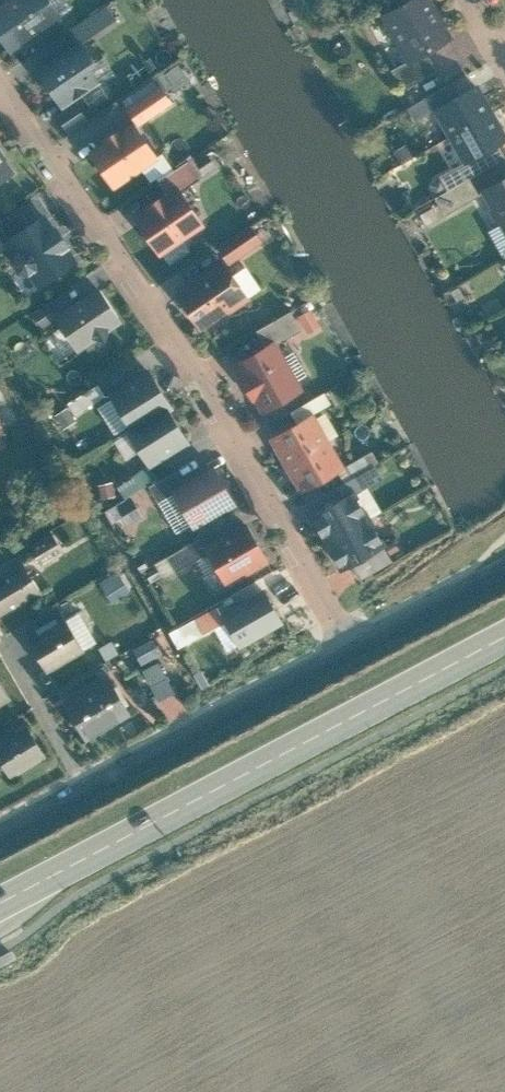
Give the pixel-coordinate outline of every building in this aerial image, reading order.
[(13,51),(64,18),(52,0),(11,0),(0,7),(0,31),(13,51)] [(432,0),(400,0),(384,9),(412,57),(452,34),(432,0)] [(39,77),(62,111),(101,84),(78,50),(39,77)] [(394,70),(405,87),(437,67),(427,50),(394,70)] [(435,107),(450,133),(495,107),(480,81),(435,107)] [(126,110),(137,127),(171,104),(160,88),(126,110)] [(450,133),(465,159),(504,135),(504,124),(495,107),(450,133)] [(92,157),(115,190),(157,161),(133,128),(92,157)] [(19,172),(0,143),(0,184),(19,172)] [(187,160),(161,179),(172,194),(198,176),(187,160)] [(471,174),(437,194),(446,208),(480,189),(471,174)] [(483,187),(504,225),(504,174),(483,187)] [(139,218),(161,250),(204,222),(182,189),(139,218)] [(50,209),(11,237),(43,283),(83,255),(50,209)] [(231,260),(262,238),(251,222),(220,243),(231,260)] [(11,242),(0,227),(0,250),(11,242)] [(181,294),(202,325),(249,294),(228,262),(181,294)] [(71,287),(38,310),(47,324),(81,301),(71,287)] [(105,288),(60,321),(79,347),(124,314),(105,288)] [(320,322),(311,306),(299,313),(309,329),(320,322)] [(300,322),(292,308),(259,327),(267,342),(300,322)] [(305,385),(276,337),(236,362),(264,409),(305,385)] [(110,387),(130,420),(166,400),(170,398),(150,364),(110,387)] [(95,383),(69,400),(75,409),(101,393),(95,383)] [(166,400),(130,420),(127,423),(148,458),(188,436),(166,400)] [(288,462),(326,439),(310,414),(273,436),(288,462)] [(326,439),(288,462),(303,487),(341,465),(326,439)] [(172,488),(195,526),(235,502),(213,464),(172,488)] [(148,465),(117,484),(123,493),(154,474),(148,465)] [(176,467),(151,482),(158,494),(184,479),(176,467)] [(314,513),(328,538),(369,515),(354,490),(314,513)] [(369,515),(328,538),(342,563),(383,540),(369,515)] [(208,546),(228,581),(269,558),(249,522),(208,546)] [(51,529),(30,543),(41,562),(63,548),(51,529)] [(200,535),(168,553),(175,566),(208,547),(200,535)] [(0,572),(0,612),(2,615),(42,591),(22,559),(0,572)] [(127,568),(106,576),(115,599),(136,591),(127,568)] [(223,614),(241,645),(285,620),(267,589),(223,614)] [(65,619),(29,640),(47,671),(84,649),(65,619)] [(174,688),(160,660),(143,669),(158,697),(174,688)] [(108,675),(66,700),(87,735),(129,710),(108,675)] [(11,696),(0,678),(0,702),(11,696)] [(0,735),(0,756),(10,774),(45,755),(25,721),(0,735)]
